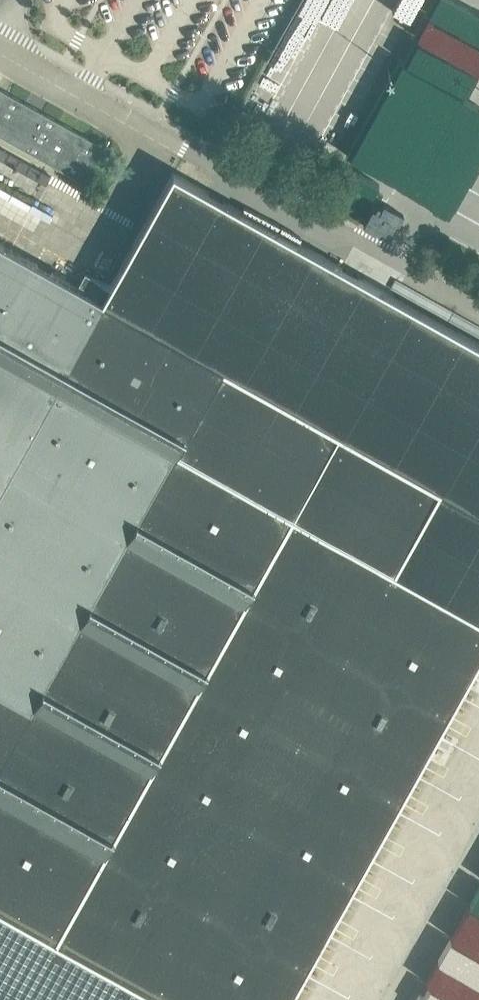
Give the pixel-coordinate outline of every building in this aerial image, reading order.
[(103,144),(50,115),(0,87),(0,133),(83,179),(103,144)] [(478,660),(478,339),(313,244),(172,163),(138,222),(97,294),(0,240),(0,999),(290,999),(478,660)]
